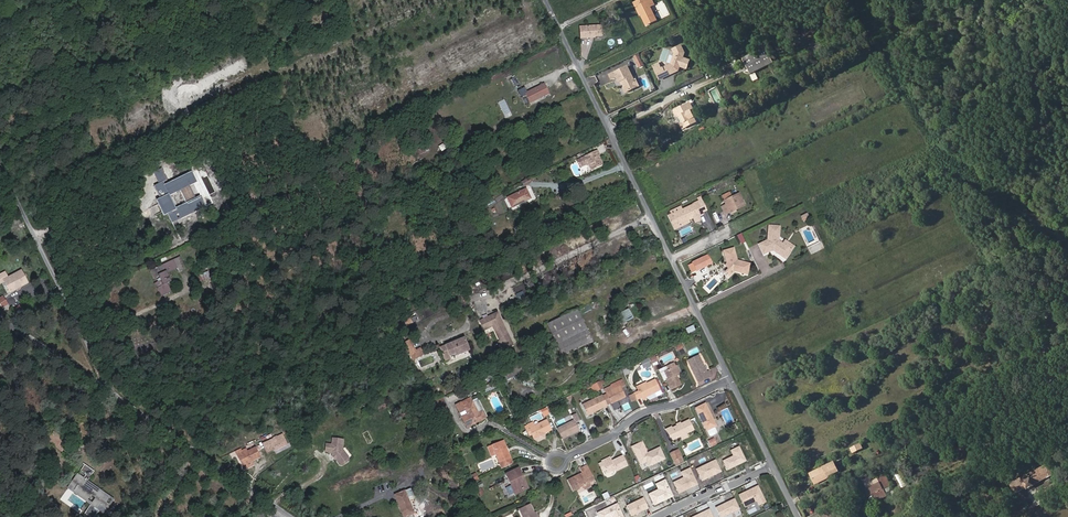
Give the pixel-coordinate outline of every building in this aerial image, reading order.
[(636,4),(646,25),(656,21),(649,7),(654,5),(651,0),(645,0),(636,4)] [(593,34),(593,36),(599,36),(599,26),(578,26),(578,38),(587,38),(587,35),(593,34)] [(680,46),(672,50),(674,54),(671,64),(663,68),(662,69),(656,72),(660,80),(667,76),(678,71),(679,66),(686,69),(689,60),(682,58),(684,53),(680,46)] [(773,63),(765,48),(742,59),(749,74),(773,63)] [(639,53),(633,55),(638,68),(643,66),(639,53)] [(653,66),(656,72),(662,69),(659,63),(653,66)] [(621,69),(608,75),(612,84),(613,84),(616,82),(617,85),(617,86),(618,90),(621,94),(630,89),(627,84),(628,83),(621,69)] [(530,103),(549,94),(544,83),(525,93),(530,103)] [(675,111),(684,128),(699,121),(691,103),(675,111)] [(420,146),(424,153),(432,149),(429,144),(427,145),(425,143),(420,146)] [(599,150),(579,160),(582,166),(589,164),(593,171),(603,165),(599,156),(602,155),(599,150)] [(168,213),(172,221),(203,206),(198,197),(176,207),(169,195),(192,184),(187,175),(157,190),(160,198),(157,200),(165,215),(168,213)] [(421,184),(419,180),(404,187),(406,191),(421,184)] [(531,199),(526,189),(507,198),(512,208),(531,199)] [(737,211),(737,212),(746,208),(740,196),(724,203),(726,207),(721,209),(725,216),(733,212),(737,211)] [(701,210),(706,208),(702,201),(698,203),(701,210)] [(692,207),(671,217),(677,229),(688,223),(698,219),(702,218),(701,216),(704,215),(701,210),(698,203),(692,206),(692,207)] [(690,226),(688,223),(677,229),(671,217),(668,218),(675,233),(690,226)] [(795,250),(787,243),(782,238),(782,228),(771,227),(769,240),(762,244),(766,255),(776,249),(787,259),(795,250)] [(789,240),(787,243),(795,250),(797,247),(789,240)] [(735,249),(725,251),(729,264),(726,266),(730,269),(727,273),(730,277),(736,271),(748,274),(750,264),(745,263),(740,264),(735,249)] [(180,257),(173,261),(176,267),(179,271),(186,268),(180,257)] [(706,258),(701,260),(705,268),(710,266),(706,258)] [(701,260),(691,265),(694,272),(705,268),(701,260)] [(176,267),(173,261),(158,268),(152,270),(155,278),(158,276),(160,281),(156,283),(157,285),(161,283),(163,286),(160,287),(163,294),(171,291),(166,283),(170,281),(169,279),(165,281),(164,278),(167,276),(165,272),(176,267)] [(22,272),(4,281),(9,291),(27,282),(22,272)] [(200,279),(201,282),(213,277),(211,272),(203,275),(203,277),(200,279)] [(614,326),(616,328),(633,319),(628,309),(603,322),(607,329),(614,326)] [(556,342),(586,328),(578,310),(547,324),(556,342)] [(498,313),(481,321),(484,328),(493,323),(494,326),(505,349),(514,345),(498,313)] [(399,330),(410,325),(408,320),(407,318),(396,324),(399,330)] [(592,341),(586,328),(556,342),(562,356),(592,341)] [(450,351),(452,357),(457,355),(457,356),(471,351),(465,337),(442,346),(445,353),(450,351)] [(675,346),(677,351),(684,347),(681,343),(675,346)] [(418,351),(413,354),(415,358),(419,356),(418,354),(424,352),(423,349),(418,351)] [(453,360),(452,357),(450,351),(445,353),(448,362),(453,360)] [(699,355),(688,360),(698,382),(711,375),(709,370),(706,371),(699,355)] [(648,358),(640,361),(644,369),(651,365),(648,358)] [(521,362),(502,371),(507,380),(525,371),(521,362)] [(669,378),(666,379),(671,389),(681,385),(677,375),(680,373),(674,362),(667,366),(669,369),(665,371),(669,378)] [(655,378),(637,387),(637,389),(642,399),(647,397),(646,395),(660,389),(655,378)] [(605,392),(610,403),(625,396),(620,385),(622,384),(620,380),(609,384),(610,385),(603,388),(605,392)] [(595,383),(589,386),(593,394),(599,391),(595,383)] [(637,389),(632,391),(637,401),(642,399),(637,389)] [(586,417),(607,407),(602,396),(581,406),(586,417)] [(469,399),(456,406),(460,413),(465,411),(466,414),(462,417),(468,427),(485,418),(481,412),(478,413),(472,401),(471,402),(469,399)] [(477,399),(472,401),(478,413),(481,412),(481,411),(485,418),(487,417),(477,399)] [(385,403),(377,406),(379,411),(387,408),(385,403)] [(711,419),(712,418),(705,403),(695,408),(706,430),(707,430),(709,435),(711,435),(716,433),(717,431),(714,426),(711,419)] [(438,415),(443,412),(439,404),(434,406),(438,415)] [(548,414),(545,408),(540,410),(542,416),(548,414)] [(558,433),(561,440),(579,432),(575,424),(579,422),(575,415),(571,417),(574,421),(556,430),(558,433)] [(675,435),(672,437),(674,441),(695,430),(690,421),(681,426),(673,430),(675,435)] [(668,428),(672,437),(675,435),(673,430),(681,426),(680,422),(668,428)] [(533,439),(535,443),(553,435),(547,423),(534,429),(532,425),(526,428),(528,432),(529,431),(533,439)] [(530,440),(533,439),(529,431),(528,432),(526,428),(524,429),(530,440)] [(47,441),(51,444),(58,434),(55,431),(47,441)] [(62,452),(69,442),(58,434),(51,444),(62,452)] [(273,450),(272,448),(285,440),(282,434),(273,439),(273,440),(269,443),(267,438),(262,441),(268,452),(273,450)] [(344,439),(333,437),(332,444),(327,443),(325,451),(331,452),(332,454),(335,454),(336,457),(336,459),(340,464),(342,465),(348,461),(349,458),(342,449),(344,439)] [(710,447),(717,445),(714,438),(708,440),(710,447)] [(642,441),(631,446),(640,465),(647,462),(649,467),(666,459),(661,447),(647,452),(642,441)] [(503,469),(513,464),(505,442),(494,446),(498,456),(503,469)] [(858,444),(852,447),(854,452),(860,449),(858,444)] [(493,458),(498,456),(494,446),(489,448),(493,458)] [(733,455),(722,460),(727,470),(746,461),(739,446),(731,450),(733,455)] [(238,456),(244,468),(253,464),(251,460),(260,456),(256,447),(244,453),(242,450),(237,452),(239,456),(238,456)] [(671,454),(674,461),(682,457),(679,450),(671,454)] [(603,461),(604,463),(606,466),(613,462),(611,457),(603,461)] [(606,466),(604,463),(600,465),(603,472),(607,470),(609,473),(617,469),(618,472),(629,466),(625,458),(614,463),(613,462),(606,466)] [(716,459),(696,468),(703,481),(722,472),(716,459)] [(833,462),(809,473),(815,485),(824,481),(821,476),(826,474),(828,478),(830,478),(829,475),(837,471),(833,462)] [(1052,475),(1047,464),(1009,484),(1015,494),(1026,489),(1027,490),(1035,486),(1035,484),(1052,475)] [(86,484),(94,472),(85,466),(81,471),(87,475),(85,479),(78,475),(71,486),(76,489),(75,490),(88,500),(91,495),(96,499),(85,514),(89,516),(94,516),(97,513),(94,510),(96,507),(103,513),(109,505),(106,503),(109,499),(99,491),(99,493),(86,484)] [(683,477),(673,482),(679,494),(699,484),(690,467),(680,472),(683,477)] [(589,485),(595,482),(589,469),(585,471),(578,474),(580,479),(568,484),(572,493),(589,485)] [(477,470),(471,473),(473,478),(479,475),(477,470)] [(519,477),(523,476),(520,470),(507,476),(516,494),(525,489),(519,477)] [(529,487),(523,476),(519,477),(525,489),(529,487)] [(868,478),(863,481),(867,490),(866,491),(871,500),(872,501),(875,499),(876,502),(887,496),(886,494),(890,492),(891,490),(889,487),(891,486),(885,476),(878,480),(880,484),(876,485),(872,477),(871,477),(870,476),(867,477),(868,478)] [(658,489),(648,494),(654,506),(674,496),(666,479),(656,484),(658,489)] [(738,494),(744,507),(757,501),(759,505),(767,501),(759,485),(738,494)] [(957,497),(963,494),(959,488),(953,492),(957,497)] [(423,514),(414,494),(413,494),(410,489),(406,490),(405,489),(395,494),(405,516),(413,513),(415,516),(418,516),(423,514)] [(644,497),(628,504),(632,515),(649,508),(644,497)] [(714,507),(719,516),(727,516),(740,510),(734,497),(714,507)] [(597,512),(599,516),(613,516),(614,516),(624,516),(617,503),(597,512)] [(531,506),(520,512),(522,516),(536,516),(531,506)] [(836,507),(819,515),(820,516),(841,516),(836,507)] [(693,516),(694,516),(714,516),(710,509),(693,516)]
